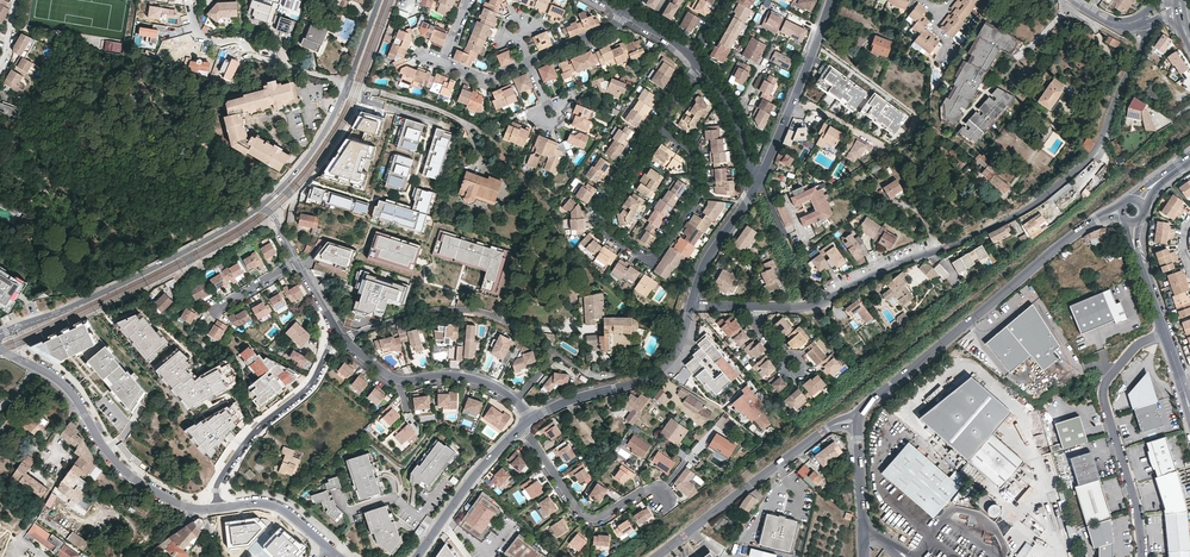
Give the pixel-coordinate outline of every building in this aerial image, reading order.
[(1,24),(9,9),(4,6),(7,1),(5,0),(0,0),(0,23),(1,24)] [(266,20),(271,6),(251,0),(246,14),(250,15),(266,20)] [(284,7),(297,12),(301,1),(298,0),(286,0),(284,7)] [(339,6),(344,8),(347,2),(351,0),(341,0),(339,6)] [(455,0),(440,0),(439,1),(441,2),(442,3),(440,10),(449,14),(452,6),(451,5),(452,1),(454,2),(455,0)] [(489,3),(488,3),(486,8),(497,12),(499,11),(499,9),(499,7),(500,3),(501,3),(503,6),(507,5),(505,0),(490,0),(489,3)] [(534,6),(539,8),(544,10),(543,12),(547,14),(551,4),(551,3),(547,2),(548,0),(537,0),(534,6)] [(646,3),(655,8),(659,0),(648,0),(646,3)] [(703,0),(696,0),(691,9),(707,17),(709,14),(710,12),(708,11),(707,10),(707,7),(709,3),(703,0)] [(736,1),(739,3),(749,8),(753,0),(737,0),(736,1)] [(814,0),(793,0),(791,4),(795,6),(797,4),(810,11),(816,1),(814,0)] [(901,7),(904,9),(905,9),(906,5),(910,7),(914,0),(899,0),(896,7),(900,9),(901,7)] [(918,3),(914,0),(910,7),(910,8),(913,10),(909,15),(913,18),(912,20),(915,23),(922,14),(926,9),(923,6),(918,3)] [(975,5),(974,4),(969,0),(957,0),(955,2),(969,13),(975,5)] [(1124,0),(1115,0),(1117,2),(1115,6),(1122,10),(1124,8),(1127,2),(1124,0)] [(235,2),(216,4),(206,14),(215,22),(219,17),(230,16),(230,14),(236,14),(235,2)] [(585,10),(587,5),(579,2),(577,6),(585,10)] [(678,6),(672,2),(671,5),(669,4),(663,13),(671,18),(678,6)] [(969,13),(955,2),(953,5),(951,8),(952,9),(951,11),(952,12),(962,21),(965,22),(966,23),(972,15),(969,13)] [(734,17),(745,23),(752,10),(749,8),(739,3),(735,10),(734,12),(736,13),(734,17)] [(144,4),(138,42),(151,44),(156,6),(154,6),(144,4)] [(551,4),(547,14),(552,15),(551,16),(556,18),(555,21),(560,22),(565,10),(551,4)] [(156,44),(161,7),(156,6),(151,44),(156,44)] [(497,12),(486,8),(484,7),(481,14),(480,14),(479,15),(478,15),(478,16),(478,17),(479,17),(479,18),(482,19),(485,20),(484,23),(491,26),(492,26),(494,22),(493,21),(495,16),(497,12)] [(583,11),(578,13),(582,21),(585,30),(590,28),(589,26),(591,25),(591,28),(593,27),(599,24),(597,18),(594,19),(592,15),(583,11)] [(701,18),(688,11),(680,26),(691,32),(694,28),(697,23),(697,22),(699,22),(701,18)] [(769,11),(761,26),(776,34),(784,19),(769,11)] [(945,19),(958,30),(965,22),(962,21),(952,12),(950,14),(949,14),(947,17),(945,19)] [(923,29),(925,27),(930,20),(922,14),(915,23),(911,28),(915,31),(916,29),(920,33),(923,29)] [(1075,16),(1070,14),(1067,16),(1067,19),(1072,22),(1075,17),(1075,16)] [(297,22),(280,17),(276,30),(293,35),(297,22)] [(729,31),(738,36),(745,23),(734,17),(730,24),(729,25),(731,26),(729,31)] [(952,38),(958,30),(945,19),(942,22),(941,24),(940,25),(940,26),(940,27),(940,28),(952,38)] [(791,23),(785,20),(780,30),(786,33),(784,36),(789,38),(794,41),(796,38),(801,41),(806,30),(800,27),(801,26),(792,21),(791,23)] [(986,20),(984,23),(1002,33),(1004,31),(986,20)] [(418,26),(412,28),(414,34),(415,36),(423,33),(423,34),(430,37),(434,28),(435,25),(424,21),(421,27),(418,26)] [(474,35),(486,40),(487,36),(489,36),(491,31),(489,31),(491,26),(484,23),(481,21),(479,21),(477,26),(476,26),(475,30),(476,31),(474,35)] [(585,30),(582,21),(577,23),(576,22),(571,24),(571,25),(562,29),(564,34),(568,32),(570,37),(573,35),(575,35),(574,33),(579,31),(580,33),(585,30)] [(322,28),(309,22),(303,37),(301,37),(299,43),(317,50),(319,44),(317,42),(322,28)] [(1002,33),(984,23),(977,36),(979,37),(970,53),(974,56),(970,63),(966,61),(957,77),(953,83),(957,85),(949,98),(945,96),(940,106),(940,117),(952,124),(963,112),(959,109),(960,106),(965,109),(977,88),(978,86),(982,88),(984,85),(980,83),(983,78),(980,77),(984,71),(986,73),(990,65),(1000,49),(1002,50),(1011,55),(1018,42),(1012,39),(1014,37),(1004,31),(1002,33)] [(209,28),(204,24),(200,28),(201,30),(205,33),(209,28)] [(402,42),(401,46),(405,47),(407,48),(409,43),(407,41),(408,39),(411,38),(410,36),(414,34),(412,28),(411,27),(407,29),(406,32),(399,29),(398,33),(396,37),(400,39),(400,41),(402,42)] [(443,44),(446,37),(445,36),(446,33),(445,32),(434,28),(430,37),(430,38),(434,40),(443,44)] [(918,36),(914,41),(911,44),(919,51),(922,47),(932,33),(930,32),(927,29),(925,30),(923,29),(920,33),(918,36)] [(719,43),(731,49),(738,36),(729,31),(726,30),(722,38),(719,43)] [(552,44),(546,31),(535,36),(538,45),(537,46),(539,50),(545,47),(552,44)] [(1172,39),(1163,32),(1150,50),(1153,51),(1156,47),(1162,52),(1163,53),(1169,44),(1172,39)] [(33,38),(22,33),(14,47),(13,52),(21,56),(33,38)] [(932,33),(922,47),(929,53),(939,41),(937,39),(938,38),(936,36),(932,33)] [(480,46),(482,47),(486,40),(474,35),(472,34),(466,48),(478,52),(480,46)] [(1120,42),(1109,35),(1104,42),(1112,47),(1113,45),(1116,47),(1120,42)] [(888,56),(893,42),(877,36),(874,44),(875,45),(872,52),(877,54),(878,52),(888,56)] [(979,37),(977,36),(967,52),(970,53),(979,37)] [(757,63),(766,45),(752,37),(742,55),(757,63)] [(1014,37),(1012,39),(1018,42),(1011,55),(1012,56),(1024,43),(1014,37)] [(33,38),(21,56),(25,58),(36,39),(33,38)] [(644,54),(639,40),(633,43),(630,44),(629,42),(624,43),(629,55),(631,59),(633,63),(638,61),(637,60),(643,58),(644,55),(643,54),(644,54)] [(122,44),(106,41),(105,50),(121,53),(122,44)] [(624,43),(624,42),(619,44),(620,47),(616,48),(611,50),(614,58),(615,60),(616,64),(626,60),(625,57),(629,55),(624,43)] [(393,63),(395,67),(396,66),(405,62),(403,58),(406,53),(403,52),(405,47),(401,46),(393,43),(388,58),(394,60),(393,63)] [(731,49),(719,43),(717,47),(716,46),(714,49),(711,56),(724,63),(731,49)] [(611,50),(608,44),(604,45),(604,47),(600,49),(600,50),(596,52),(596,53),(599,60),(601,66),(606,64),(606,61),(614,58),(611,50)] [(1173,47),(1169,44),(1163,53),(1162,52),(1160,56),(1164,59),(1173,47)] [(174,49),(168,46),(167,46),(163,45),(160,53),(171,57),(174,49)] [(270,50),(257,46),(259,52),(269,55),(270,50)] [(769,60),(775,48),(771,46),(764,58),(769,60)] [(477,57),(479,53),(478,52),(466,48),(466,47),(464,51),(461,50),(460,52),(458,52),(457,52),(456,53),(454,58),(469,64),(471,59),(473,60),(474,56),(477,57)] [(497,55),(502,65),(508,63),(514,60),(508,47),(504,48),(505,52),(501,53),(497,55)] [(1002,50),(1000,49),(990,65),(993,67),(1002,50)] [(581,55),(586,68),(592,66),(591,65),(596,63),(596,62),(599,60),(596,53),(593,54),(591,52),(590,52),(590,51),(588,52),(587,52),(587,53),(585,54),(585,53),(584,53),(583,53),(582,53),(581,54),(581,55)] [(793,59),(786,55),(787,54),(783,51),(781,54),(775,51),(771,60),(788,69),(793,59)] [(974,56),(970,53),(966,61),(970,63),(974,56)] [(581,70),(586,68),(581,55),(580,54),(579,54),(578,55),(578,56),(578,57),(577,58),(576,57),(575,57),(573,58),(573,59),(572,60),(573,62),(569,64),(572,72),(576,70),(576,71),(581,69),(581,70)] [(617,65),(631,59),(629,55),(625,57),(626,60),(616,64),(617,65)] [(25,58),(21,56),(19,60),(21,61),(18,66),(28,72),(29,72),(34,64),(25,58)] [(673,63),(662,57),(655,68),(657,69),(669,77),(672,73),(671,72),(670,71),(672,69),(670,68),(673,63)] [(184,64),(183,66),(207,76),(208,62),(200,60),(199,59),(198,58),(197,59),(197,61),(190,60),(189,62),(187,61),(185,64),(184,64)] [(563,79),(573,75),(572,72),(569,64),(567,59),(562,61),(558,63),(560,67),(562,67),(564,72),(561,73),(563,79)] [(957,77),(966,61),(963,59),(954,75),(957,77)] [(1188,61),(1178,65),(1184,73),(1189,69),(1189,65),(1188,61)] [(401,81),(411,85),(413,80),(417,70),(413,68),(411,69),(408,68),(407,66),(405,62),(396,66),(400,73),(404,75),(401,81)] [(743,85),(752,67),(744,62),(741,68),(737,66),(732,75),(737,78),(735,81),(743,85)] [(822,74),(817,82),(822,86),(821,87),(828,92),(829,91),(833,94),(832,95),(840,101),(841,100),(845,103),(844,104),(848,107),(849,106),(853,109),(863,96),(865,93),(866,92),(857,85),(855,87),(851,84),(853,82),(846,77),(844,79),(842,77),(842,76),(839,74),(840,73),(829,65),(825,62),(818,72),(822,74)] [(37,66),(34,64),(29,72),(33,74),(37,66)] [(542,78),(548,80),(553,78),(556,72),(553,67),(552,67),(541,72),(540,72),(542,78)] [(432,72),(422,68),(421,70),(417,69),(417,70),(413,80),(422,83),(423,83),(427,85),(428,84),(430,79),(432,72)] [(23,76),(10,69),(8,73),(9,74),(3,83),(22,95),(27,86),(20,82),(23,76)] [(669,77),(657,69),(650,80),(662,88),(666,82),(667,83),(670,78),(669,77)] [(430,89),(440,93),(440,92),(446,76),(443,75),(442,76),(441,76),(441,74),(437,72),(434,80),(432,85),(430,89)] [(520,76),(513,78),(519,92),(533,86),(531,81),(528,82),(527,81),(530,80),(527,73),(520,76)] [(769,95),(778,79),(770,75),(767,81),(765,79),(759,90),(763,92),(760,97),(763,98),(770,102),(773,97),(769,95)] [(452,78),(446,76),(440,92),(445,95),(446,93),(450,95),(452,90),(450,89),(451,88),(453,89),(456,82),(451,79),(452,78)] [(602,76),(592,81),(594,85),(597,84),(600,83),(601,85),(600,85),(601,88),(614,93),(612,96),(617,98),(620,92),(623,93),(625,88),(624,88),(623,88),(625,83),(624,83),(611,78),(610,81),(606,80),(604,80),(602,76)] [(1048,109),(1061,90),(1060,89),(1063,85),(1053,78),(1050,83),(1037,101),(1048,109)] [(1172,80),(1166,88),(1171,93),(1177,84),(1172,80)] [(231,126),(243,122),(241,116),(244,115),(246,115),(245,110),(248,109),(257,107),(261,106),(270,103),(274,102),(275,106),(283,104),(282,100),(290,98),(294,97),(290,81),(278,84),(277,81),(269,83),(264,84),(265,88),(244,94),(244,95),(228,100),(229,101),(232,113),(229,114),(225,116),(228,126),(231,126)] [(822,86),(817,82),(815,85),(831,97),(832,95),(833,94),(829,91),(828,92),(821,87),(822,86)] [(505,86),(501,87),(508,103),(517,99),(511,83),(507,85),(508,88),(507,89),(505,86)] [(600,83),(597,84),(600,91),(612,96),(614,93),(601,88),(600,85),(601,85),(600,83)] [(957,85),(953,83),(945,96),(949,98),(957,85)] [(458,99),(468,103),(472,92),(467,90),(468,88),(469,86),(465,84),(458,99)] [(508,103),(501,87),(496,89),(492,91),(495,99),(492,100),(496,109),(501,106),(507,104),(508,104),(508,103)] [(653,94),(644,87),(637,97),(639,99),(650,107),(653,103),(651,101),(649,100),(651,97),(653,94)] [(967,129),(963,125),(957,131),(974,145),(981,138),(978,136),(1013,98),(1014,96),(997,87),(991,93),(996,98),(994,100),(989,96),(978,108),(983,112),(980,115),(976,111),(965,123),(970,127),(967,129)] [(478,90),(474,88),(473,90),(472,92),(468,103),(466,106),(477,111),(482,111),(482,98),(478,96),(477,98),(475,98),(477,93),(478,90)] [(1064,92),(1061,90),(1048,109),(1051,111),(1064,92)] [(867,100),(860,109),(865,112),(864,114),(872,120),(873,118),(882,125),(881,126),(889,132),(890,131),(894,134),(901,123),(899,121),(903,116),(897,112),(898,110),(883,99),(881,101),(876,97),(877,95),(873,92),(870,96),(867,100)] [(707,105),(702,101),(703,99),(703,97),(701,96),(700,95),(698,95),(696,96),(695,97),(694,98),(695,102),(692,107),(689,106),(687,110),(698,117),(707,105)] [(770,102),(763,98),(760,103),(758,102),(756,107),(757,107),(769,114),(774,104),(770,102)] [(981,138),(1015,100),(1013,98),(978,136),(981,138)] [(1143,110),(1146,106),(1134,98),(1128,109),(1125,118),(1141,122),(1146,131),(1156,132),(1150,116),(1143,110)] [(649,110),(651,108),(650,107),(639,99),(632,109),(643,116),(647,109),(649,110)] [(851,111),(853,109),(849,106),(848,107),(844,104),(845,103),(841,100),(840,101),(839,102),(851,111)] [(0,102),(0,113),(11,117),(11,115),(18,117),(21,108),(3,101),(2,103),(0,102)] [(837,102),(832,106),(838,111),(842,107),(837,102)] [(574,109),(572,113),(573,113),(587,119),(590,109),(578,104),(576,109),(574,109)] [(767,121),(770,114),(769,114),(757,107),(753,115),(759,128),(764,128),(767,121)] [(643,116),(632,109),(632,108),(625,119),(637,127),(641,121),(642,121),(645,117),(643,116)] [(347,139),(322,176),(363,189),(376,148),(369,146),(373,136),(380,138),(387,118),(361,110),(355,128),(365,131),(360,143),(347,139)] [(698,117),(687,110),(684,113),(684,114),(686,115),(683,119),(681,118),(677,124),(684,129),(695,127),(695,124),(699,118),(698,117)] [(899,121),(901,123),(906,117),(898,110),(897,112),(903,116),(899,121)] [(587,119),(573,113),(571,117),(574,118),(575,119),(573,124),(583,129),(584,127),(586,128),(589,120),(587,119)] [(415,150),(424,124),(397,116),(395,123),(400,125),(403,126),(397,145),(397,148),(414,153),(415,150)] [(952,124),(940,117),(940,120),(949,126),(952,124)] [(882,125),(873,118),(872,120),(871,121),(880,128),(881,126),(882,125)] [(503,136),(514,141),(520,126),(521,124),(518,122),(516,121),(514,126),(511,125),(508,124),(503,136)] [(843,132),(825,122),(821,128),(825,131),(823,134),(817,144),(824,148),(828,140),(836,145),(843,132)] [(719,138),(718,124),(707,125),(707,129),(704,129),(705,139),(708,139),(710,138),(719,138)] [(395,144),(397,145),(403,126),(400,125),(395,144)] [(631,129),(624,125),(621,130),(618,128),(611,137),(612,137),(624,146),(627,141),(624,139),(631,129)] [(244,126),(232,129),(229,130),(232,141),(234,140),(235,143),(234,145),(247,153),(249,151),(266,161),(267,159),(274,164),(273,166),(280,170),(288,159),(289,156),(281,152),(283,149),(284,148),(280,146),(276,143),(275,145),(274,147),(266,143),(264,141),(256,137),(253,135),(250,139),(249,138),(247,136),(244,126)] [(514,141),(524,145),(526,139),(525,138),(526,136),(528,136),(531,128),(528,126),(526,126),(525,128),(520,126),(514,141)] [(422,174),(438,179),(451,135),(452,132),(436,127),(422,174)] [(791,129),(784,143),(792,146),(794,140),(795,138),(807,137),(806,129),(799,130),(798,132),(791,129)] [(567,138),(562,140),(566,149),(570,147),(570,145),(571,144),(572,145),(573,143),(577,145),(578,144),(583,146),(586,139),(581,137),(582,134),(574,130),(572,134),(570,133),(569,133),(567,138)] [(1081,147),(1089,152),(1090,152),(1090,151),(1100,135),(1091,130),(1081,147)] [(974,145),(957,131),(955,134),(973,147),(974,145)] [(259,133),(256,137),(264,141),(266,139),(262,137),(261,134),(259,133)] [(858,138),(859,136),(853,133),(852,136),(845,147),(850,151),(849,153),(857,158),(859,153),(864,155),(866,153),(867,150),(864,149),(865,147),(871,150),(874,145),(865,140),(864,142),(858,138)] [(527,163),(536,167),(542,152),(547,138),(544,136),(539,134),(527,163)] [(454,136),(451,135),(438,179),(440,180),(454,136)] [(624,146),(612,137),(607,144),(608,147),(604,153),(613,159),(615,155),(617,156),(624,146)] [(709,148),(709,152),(723,151),(722,137),(719,138),(710,138),(710,148),(709,148)] [(547,138),(542,152),(547,155),(548,157),(544,167),(549,170),(551,165),(556,167),(559,161),(557,157),(558,154),(562,153),(566,151),(566,149),(562,140),(557,142),(556,143),(552,142),(552,140),(547,138)] [(268,139),(266,143),(274,147),(275,145),(271,142),(270,140),(268,139)] [(672,150),(661,142),(653,154),(657,157),(655,159),(662,164),(672,150)] [(965,160),(953,147),(950,150),(962,163),(965,160)] [(789,166),(795,157),(782,148),(780,152),(776,161),(780,164),(781,162),(784,159),(785,160),(786,164),(789,166)] [(289,153),(283,149),(281,152),(289,156),(288,159),(290,160),(293,154),(291,153),(289,153)] [(681,156),(672,150),(662,164),(671,171),(673,168),(677,170),(683,170),(682,163),(678,160),(681,156)] [(723,151),(709,152),(710,157),(713,157),(714,168),(720,167),(719,161),(725,161),(724,150),(723,151)] [(997,168),(979,152),(975,158),(986,167),(981,173),(1004,193),(1009,187),(993,173),(997,168)] [(383,181),(386,182),(395,154),(392,154),(383,181)] [(404,188),(413,159),(397,154),(397,155),(395,154),(386,182),(385,185),(394,188),(395,185),(402,187),(404,188)] [(600,156),(593,166),(605,174),(608,170),(607,169),(606,168),(608,165),(610,162),(600,156)] [(593,166),(591,165),(584,175),(595,182),(596,179),(599,176),(600,177),(602,178),(605,174),(593,166)] [(726,180),(725,167),(720,167),(714,168),(711,168),(711,173),(714,173),(714,175),(715,181),(722,180),(726,180)] [(644,174),(642,177),(656,187),(659,184),(656,182),(660,176),(650,168),(645,175),(644,174)] [(480,182),(483,174),(467,169),(459,192),(465,195),(466,196),(466,197),(466,198),(467,198),(468,199),(469,199),(470,200),(471,200),(472,199),(473,199),(474,198),(474,197),(476,194),(482,196),(481,198),(494,202),(495,199),(502,178),(490,173),(489,176),(486,184),(480,182)] [(489,176),(483,174),(480,182),(486,184),(489,176)] [(656,187),(642,177),(638,183),(640,184),(636,189),(646,197),(650,191),(652,192),(656,187)] [(687,185),(678,179),(676,182),(674,180),(668,189),(669,190),(679,197),(687,185)] [(734,195),(733,179),(726,180),(722,180),(722,185),(718,185),(719,193),(734,195)] [(894,193),(902,189),(896,179),(883,187),(889,198),(895,194),(894,193)] [(1187,181),(1179,187),(1186,198),(1189,195),(1189,185),(1187,181)] [(595,188),(587,182),(584,187),(581,185),(574,195),(586,202),(589,197),(587,196),(590,192),(592,193),(595,188)] [(828,202),(825,195),(820,185),(808,190),(805,192),(803,187),(792,192),(794,196),(791,198),(795,207),(802,204),(811,200),(811,201),(815,209),(816,211),(807,215),(800,218),(804,227),(812,223),(816,222),(818,227),(822,223),(821,220),(824,218),(826,220),(833,214),(828,202)] [(366,212),(369,203),(356,199),(356,201),(352,200),(353,198),(329,191),(328,192),(324,191),(325,190),(311,186),(307,197),(321,202),(322,200),(325,201),(325,203),(336,206),(337,203),(341,204),(340,207),(348,210),(349,208),(352,210),(352,211),(360,214),(361,211),(366,212)] [(377,206),(375,205),(371,217),(391,223),(392,220),(396,221),(395,225),(424,233),(431,210),(428,209),(432,198),(435,199),(437,193),(428,190),(428,191),(418,188),(414,199),(415,200),(412,210),(409,209),(385,201),(379,199),(377,206)] [(662,199),(672,207),(679,197),(669,190),(662,199)] [(629,196),(623,204),(634,211),(639,203),(641,204),(644,200),(634,193),(631,197),(629,196)] [(476,194),(474,197),(493,204),(494,202),(481,198),(482,196),(476,194)] [(1172,194),(1167,203),(1182,213),(1185,209),(1180,206),(1183,201),(1172,194)] [(584,217),(584,208),(579,208),(579,206),(569,197),(561,206),(565,210),(567,208),(569,211),(570,218),(584,217)] [(385,201),(409,209),(410,206),(386,198),(385,201)] [(663,215),(666,216),(667,214),(666,213),(668,210),(669,211),(672,207),(662,199),(661,199),(654,208),(663,215)] [(723,201),(707,199),(707,204),(704,208),(702,212),(705,214),(712,218),(714,220),(723,206),(723,201)] [(808,212),(804,205),(811,201),(811,200),(802,204),(804,209),(797,212),(798,213),(804,210),(807,215),(816,211),(815,209),(808,212)] [(1182,213),(1167,203),(1161,211),(1171,218),(1174,214),(1177,215),(1179,217),(1182,213)] [(631,219),(636,213),(634,211),(623,204),(620,208),(622,210),(619,214),(617,214),(619,225),(626,225),(626,223),(631,221),(631,219)] [(793,225),(784,205),(777,208),(786,229),(793,225)] [(663,215),(654,208),(646,219),(649,221),(656,226),(657,227),(660,223),(658,222),(660,220),(663,215)] [(300,213),(297,224),(311,227),(310,234),(317,236),(319,227),(316,227),(318,217),(300,213)] [(712,218),(705,214),(702,218),(694,213),(693,214),(688,222),(702,231),(703,232),(712,218)] [(1042,227),(1039,223),(1045,219),(1041,214),(1036,218),(1034,217),(1024,224),(1032,236),(1034,235),(1043,228),(1042,227)] [(874,238),(882,226),(867,215),(860,226),(864,228),(868,231),(867,233),(874,238)] [(570,218),(569,218),(569,229),(575,229),(575,234),(580,233),(583,230),(583,228),(583,226),(583,221),(585,221),(584,217),(570,218)] [(652,231),(656,226),(649,221),(642,231),(643,233),(638,240),(648,247),(654,237),(652,236),(655,233),(652,231)] [(686,235),(684,239),(693,245),(702,231),(688,222),(687,221),(684,225),(687,227),(684,231),(684,234),(686,235)] [(1155,231),(1174,234),(1174,230),(1168,228),(1169,223),(1157,221),(1155,231)] [(1010,229),(1008,224),(1006,225),(1005,226),(989,234),(990,235),(992,240),(1006,233),(1005,231),(1010,229)] [(880,239),(891,246),(897,237),(887,230),(887,229),(883,225),(882,226),(875,237),(880,240),(880,239)] [(737,240),(732,246),(741,253),(746,247),(748,248),(754,240),(752,238),(756,232),(747,226),(742,232),(737,240)] [(1105,235),(1105,228),(1099,228),(1098,229),(1090,232),(1090,233),(1089,233),(1088,233),(1083,237),(1085,243),(1091,239),(1100,235),(1105,235)] [(512,250),(440,229),(433,251),(488,267),(487,270),(480,292),(499,297),(512,250)] [(376,234),(421,248),(422,245),(377,231),(376,234)] [(1173,239),(1174,234),(1155,231),(1154,242),(1166,243),(1167,238),(1173,239)] [(601,247),(587,233),(579,241),(590,252),(591,251),(595,255),(601,247)] [(863,242),(858,235),(854,238),(850,233),(845,237),(848,241),(844,243),(848,248),(852,246),(856,252),(853,255),(856,260),(864,255),(860,250),(858,246),(859,245),(863,242)] [(1022,242),(1028,238),(1025,233),(1018,237),(1022,242)] [(421,248),(376,234),(372,244),(369,256),(414,270),(415,267),(421,248)] [(693,245),(684,239),(680,236),(677,240),(678,240),(673,247),(683,254),(687,257),(695,246),(693,245)] [(317,241),(315,245),(319,248),(322,244),(324,246),(328,241),(318,238),(317,241)] [(891,246),(880,239),(880,240),(879,241),(890,248),(891,246)] [(324,246),(322,244),(319,248),(313,258),(316,262),(313,269),(315,270),(322,272),(329,274),(331,268),(347,273),(352,260),(351,259),(355,250),(328,241),(324,246)] [(276,252),(270,242),(260,248),(268,261),(272,259),(270,256),(276,252)] [(303,251),(307,253),(311,246),(306,244),(303,251)] [(844,261),(832,244),(820,252),(822,254),(830,266),(832,269),(844,261)] [(595,255),(594,257),(604,264),(606,261),(610,264),(616,254),(602,245),(601,247),(595,255)] [(683,254),(673,247),(670,245),(666,252),(665,252),(666,253),(666,254),(664,254),(662,258),(673,265),(674,266),(676,261),(678,262),(683,254)] [(989,258),(989,256),(982,245),(978,247),(979,248),(969,254),(969,253),(965,255),(965,256),(961,259),(960,258),(956,260),(957,261),(952,263),(959,274),(963,272),(964,272),(968,270),(967,269),(972,267),(972,268),(976,265),(974,262),(979,259),(980,262),(985,259),(985,260),(989,258)] [(1158,262),(1176,256),(1174,251),(1169,253),(1167,248),(1155,252),(1158,262)] [(263,266),(255,251),(251,253),(251,254),(243,259),(249,269),(253,266),(254,268),(258,265),(259,268),(263,266)] [(488,267),(433,251),(432,254),(487,270),(488,267)] [(830,266),(822,254),(813,260),(819,269),(823,266),(824,267),(826,269),(830,266)] [(1178,260),(1176,256),(1158,262),(1162,272),(1174,267),(1172,262),(1178,260)] [(722,269),(727,261),(721,257),(716,265),(722,269)] [(630,264),(625,261),(624,262),(619,258),(611,270),(621,277),(630,264)] [(673,265),(662,258),(657,265),(653,269),(654,271),(665,279),(669,274),(673,265)] [(768,284),(765,286),(769,293),(775,290),(777,292),(783,288),(781,284),(778,279),(772,268),(776,266),(772,259),(763,264),(767,271),(762,274),(768,284)] [(926,274),(934,282),(940,275),(934,269),(933,267),(927,261),(925,262),(920,268),(926,274)] [(244,272),(238,262),(229,268),(229,267),(225,269),(233,284),(237,281),(235,277),(239,275),(244,272)] [(404,303),(412,280),(359,262),(350,285),(359,288),(358,292),(362,293),(359,300),(356,299),(353,307),(357,308),(355,312),(348,309),(345,317),(353,320),(356,312),(380,321),(388,298),(396,300),(404,303)] [(639,271),(634,268),(635,267),(630,264),(621,277),(626,280),(627,278),(632,281),(639,271)] [(950,275),(940,264),(934,269),(940,275),(944,280),(950,275)] [(734,281),(729,278),(730,277),(734,279),(736,276),(732,273),(731,274),(724,270),(714,286),(726,293),(734,281)] [(1171,285),(1186,279),(1184,274),(1183,275),(1181,270),(1167,275),(1171,285)] [(907,284),(903,279),(905,277),(908,275),(905,271),(900,274),(887,284),(904,306),(907,303),(912,300),(914,298),(915,297),(914,295),(906,285),(907,284)] [(0,272),(0,305),(7,309),(16,294),(22,286),(0,272)] [(228,287),(220,273),(210,280),(215,289),(216,290),(220,288),(223,286),(224,289),(228,287)] [(235,277),(237,281),(245,276),(243,273),(239,275),(235,277)] [(656,282),(643,273),(633,287),(645,296),(650,289),(652,287),(656,282)] [(1188,283),(1186,279),(1171,285),(1174,295),(1185,291),(1189,290),(1186,284),(1188,283)] [(210,293),(203,280),(197,283),(198,284),(189,289),(194,299),(199,296),(203,294),(205,296),(210,293)] [(303,294),(297,284),(292,287),(289,289),(288,287),(287,285),(282,287),(291,302),(295,300),(294,299),(303,294)] [(318,289),(322,297),(327,294),(322,286),(318,289)] [(1127,319),(1120,302),(1115,304),(1109,289),(1069,305),(1080,333),(1114,320),(1115,323),(1127,319)] [(285,304),(277,290),(273,292),(274,294),(274,295),(272,296),(269,298),(275,310),(285,304)] [(163,291),(152,302),(156,305),(153,308),(158,312),(171,299),(163,291)] [(1185,291),(1174,295),(1172,296),(1176,307),(1189,302),(1189,299),(1189,297),(1187,297),(1185,291)] [(584,296),(584,304),(596,304),(603,304),(603,307),(608,307),(607,301),(602,301),(601,292),(584,296)] [(269,312),(261,299),(257,302),(258,304),(255,306),(251,308),(258,319),(269,312)] [(867,323),(873,318),(859,299),(846,309),(851,315),(857,311),(867,323)] [(1176,307),(1180,317),(1189,314),(1189,302),(1176,307)] [(198,308),(188,303),(186,307),(186,308),(180,317),(190,323),(196,314),(195,313),(198,308)] [(584,306),(581,306),(581,319),(582,319),(585,319),(585,324),(596,324),(596,318),(597,318),(596,304),(584,304),(584,306)] [(1031,305),(1006,325),(1030,354),(1042,370),(1059,357),(1054,350),(1061,345),(1031,305)] [(250,319),(244,309),(239,312),(235,315),(234,313),(227,317),(230,321),(238,326),(250,319)] [(910,318),(905,312),(899,316),(898,317),(898,318),(897,319),(897,320),(898,321),(898,322),(900,325),(910,318)] [(233,428),(243,418),(240,411),(237,401),(230,405),(228,401),(220,405),(218,402),(213,404),(209,400),(233,386),(231,383),(234,381),(233,373),(231,374),(227,377),(226,375),(230,373),(234,371),(232,367),(229,362),(221,367),(220,364),(204,373),(206,375),(202,377),(200,375),(195,380),(192,376),(194,375),(190,371),(189,372),(186,369),(191,365),(186,359),(188,357),(180,350),(175,353),(166,343),(169,341),(163,335),(161,337),(143,316),(140,319),(136,314),(128,317),(129,319),(127,320),(126,318),(118,322),(122,327),(120,328),(128,338),(130,336),(134,341),(133,343),(159,374),(161,373),(164,376),(162,378),(168,384),(170,383),(173,387),(172,389),(178,395),(179,394),(186,402),(185,403),(184,404),(189,411),(190,410),(197,418),(184,430),(209,460),(219,445),(226,436),(232,429),(233,428)] [(604,331),(609,331),(612,331),(612,332),(613,332),(613,331),(619,331),(620,332),(622,332),(622,331),(628,331),(628,333),(632,333),(632,331),(634,330),(635,330),(636,329),(637,328),(637,327),(638,327),(638,326),(638,324),(638,323),(638,322),(637,321),(637,320),(636,320),(636,319),(635,318),(634,318),(633,318),(632,318),(631,318),(623,317),(623,316),(621,316),(620,317),(614,317),(614,316),(613,316),(612,317),(606,317),(605,316),(603,316),(603,318),(604,331)] [(732,325),(731,323),(734,320),(732,317),(729,318),(723,322),(722,320),(720,320),(715,324),(727,338),(729,336),(739,327),(736,323),(732,325)] [(793,330),(782,317),(774,324),(782,333),(783,332),(787,336),(793,330)] [(131,410),(145,390),(136,379),(131,374),(94,331),(88,318),(30,346),(35,349),(57,362),(80,351),(84,350),(117,387),(114,390),(131,410)] [(853,319),(850,322),(855,329),(858,326),(853,319)] [(1189,331),(1189,319),(1181,322),(1185,333),(1189,331)] [(227,327),(218,320),(215,325),(214,325),(208,333),(218,340),(224,330),(225,331),(227,327)] [(294,321),(285,331),(299,344),(308,333),(294,321)] [(782,333),(774,324),(773,325),(781,334),(782,333)] [(1006,325),(985,343),(1009,372),(1030,354),(1006,325)] [(458,327),(448,327),(446,327),(445,329),(443,329),(437,329),(436,334),(432,334),(433,343),(434,343),(443,343),(442,346),(448,346),(448,343),(456,343),(458,327)] [(473,344),(474,328),(464,327),(463,354),(465,354),(465,361),(472,361),(472,355),(475,355),(475,344),(473,344)] [(744,334),(741,331),(742,330),(739,327),(729,336),(739,346),(748,339),(744,334)] [(419,338),(416,329),(403,333),(398,334),(399,337),(400,343),(409,340),(411,348),(414,347),(416,352),(422,350),(421,345),(419,338)] [(798,332),(795,329),(793,330),(787,336),(790,339),(787,342),(791,346),(794,344),(796,346),(797,345),(799,347),(808,338),(803,331),(797,336),(795,334),(798,332)] [(610,351),(609,331),(604,331),(604,335),(601,335),(601,344),(600,344),(600,351),(606,351),(606,353),(611,353),(611,351),(610,351)] [(542,332),(541,338),(553,342),(553,334),(542,332)] [(732,363),(706,334),(704,335),(702,337),(695,343),(700,349),(692,356),(694,358),(685,366),(696,378),(696,377),(704,386),(710,393),(712,391),(717,396),(723,389),(731,382),(742,373),(738,369),(736,371),(730,364),(732,363)] [(601,335),(586,336),(587,345),(600,344),(601,344),(601,335)] [(392,337),(374,342),(375,347),(376,347),(377,350),(381,349),(386,348),(387,349),(388,352),(396,350),(396,352),(402,350),(400,343),(399,337),(393,339),(392,337)] [(510,343),(498,337),(495,343),(491,342),(489,344),(489,347),(492,350),(491,352),(492,354),(501,359),(498,366),(503,369),(508,359),(511,354),(506,352),(510,343)] [(759,342),(755,345),(752,341),(743,349),(751,358),(754,355),(756,357),(765,349),(759,342)] [(826,356),(812,341),(806,346),(809,350),(806,353),(817,365),(819,363),(826,356)] [(531,356),(525,353),(526,351),(515,345),(511,354),(508,359),(513,362),(510,368),(513,376),(519,374),(519,372),(525,370),(524,367),(534,364),(531,356)] [(282,367),(278,363),(265,356),(262,358),(258,353),(256,355),(250,348),(249,348),(247,346),(239,353),(245,360),(247,358),(250,362),(248,364),(252,368),(254,366),(261,375),(259,376),(249,385),(252,389),(249,391),(253,396),(251,398),(260,408),(270,399),(269,397),(272,394),(274,396),(278,392),(277,390),(281,387),(282,389),(286,385),(285,383),(287,381),(289,383),(301,373),(295,370),(291,374),(287,370),(289,368),(284,365),(282,367)] [(295,364),(301,367),(306,356),(292,348),(288,356),(297,361),(295,364)] [(80,351),(114,390),(117,387),(84,350),(80,351)] [(842,367),(830,353),(826,356),(819,363),(822,367),(823,366),(824,366),(826,367),(825,368),(822,370),(827,376),(830,373),(832,376),(842,367)] [(771,364),(768,361),(764,356),(752,367),(755,370),(759,367),(766,376),(775,369),(771,364)] [(259,376),(261,375),(254,366),(252,368),(248,364),(250,362),(247,358),(245,360),(244,359),(242,360),(254,374),(255,372),(259,376)] [(351,366),(345,361),(338,370),(347,377),(355,368),(356,366),(353,363),(351,366)] [(368,383),(362,378),(364,375),(361,372),(352,384),(361,392),(368,383)] [(558,373),(554,372),(543,385),(547,389),(549,391),(556,383),(567,384),(568,374),(561,373),(558,373)] [(579,378),(585,382),(588,378),(582,374),(579,378)] [(826,383),(817,374),(811,379),(810,378),(803,384),(812,394),(819,388),(820,389),(826,383)] [(1011,412),(971,375),(918,417),(999,488),(1023,460),(992,433),(1011,412)] [(786,385),(779,377),(776,380),(773,376),(766,382),(769,386),(770,385),(777,392),(786,385)] [(1155,402),(1147,378),(1144,376),(1129,394),(1133,408),(1155,402)] [(696,377),(696,378),(694,379),(702,388),(704,386),(696,377)] [(723,389),(725,391),(733,384),(731,382),(723,389)] [(382,392),(379,390),(380,388),(376,385),(367,397),(377,405),(385,395),(382,392)] [(752,391),(747,385),(742,390),(743,391),(745,393),(742,396),(733,404),(741,413),(743,411),(747,415),(762,431),(772,423),(759,409),(764,403),(759,398),(752,391)] [(700,409),(698,411),(709,418),(713,412),(706,408),(707,406),(705,405),(704,406),(702,405),(703,403),(694,398),(695,395),(682,387),(678,394),(685,398),(684,400),(700,409)] [(821,390),(820,389),(819,388),(812,394),(814,396),(821,390)] [(754,389),(752,391),(759,398),(761,396),(754,389)] [(808,400),(798,389),(793,393),(794,394),(792,396),(791,395),(784,401),(790,408),(793,406),(797,409),(808,400)] [(134,414),(147,393),(145,390),(131,410),(134,414)] [(457,391),(449,391),(449,394),(443,394),(443,397),(438,397),(438,407),(443,406),(443,405),(449,405),(449,408),(458,408),(457,391)] [(660,391),(655,398),(661,403),(667,395),(660,391)] [(651,396),(647,394),(645,396),(641,393),(638,398),(631,393),(625,401),(627,403),(634,408),(631,412),(626,419),(633,425),(642,413),(640,412),(651,396)] [(179,394),(178,395),(185,403),(186,402),(179,394)] [(430,408),(428,396),(419,397),(418,397),(418,401),(414,401),(415,410),(430,408)] [(483,402),(469,397),(464,408),(478,414),(483,402)] [(684,400),(682,403),(698,412),(698,411),(700,409),(684,400)] [(1162,425),(1155,402),(1133,408),(1141,432),(1162,425)] [(400,416),(392,408),(394,406),(391,403),(382,412),(385,415),(383,417),(391,425),(400,416)] [(634,408),(627,403),(624,407),(631,412),(634,408)] [(503,414),(492,406),(483,418),(490,423),(492,420),(497,423),(494,426),(501,431),(511,417),(505,412),(503,414)] [(42,426),(46,421),(39,416),(36,421),(26,415),(20,424),(24,427),(24,428),(27,430),(34,435),(40,425),(42,426)] [(721,416),(714,424),(720,430),(724,427),(730,420),(726,418),(725,419),(721,416)] [(1062,449),(1087,441),(1081,423),(1080,423),(1077,416),(1055,423),(1062,449)] [(663,433),(673,420),(670,418),(661,431),(663,433)] [(406,423),(403,420),(394,429),(397,433),(394,436),(401,444),(406,439),(411,444),(419,436),(414,432),(415,431),(407,422),(406,423)] [(683,428),(673,420),(663,433),(674,440),(683,428)] [(733,434),(738,427),(730,420),(724,427),(733,434)] [(78,447),(75,452),(81,456),(89,462),(93,457),(84,439),(83,439),(83,438),(77,435),(80,431),(76,429),(78,426),(70,421),(61,435),(78,447)] [(546,431),(549,435),(552,440),(561,434),(555,425),(556,425),(554,421),(540,430),(543,434),(544,433),(546,431)] [(678,443),(687,431),(683,428),(674,440),(678,443)] [(699,434),(702,437),(708,431),(705,428),(699,434)] [(696,433),(693,437),(699,441),(702,437),(699,434),(696,433)] [(715,433),(705,448),(707,449),(724,460),(725,460),(734,446),(735,445),(717,434),(715,433)] [(627,444),(632,448),(636,451),(634,453),(642,458),(650,447),(633,435),(627,444)] [(716,435),(709,445),(727,456),(733,446),(716,435)] [(1176,470),(1166,436),(1146,442),(1148,450),(1147,451),(1147,452),(1147,453),(1148,454),(1148,455),(1148,456),(1148,457),(1149,458),(1149,459),(1149,460),(1150,461),(1150,463),(1151,464),(1151,466),(1152,467),(1153,469),(1154,468),(1157,476),(1176,470)] [(432,449),(438,441),(436,439),(430,448),(432,449)] [(443,470),(455,454),(438,441),(432,449),(426,457),(419,466),(417,464),(411,473),(414,475),(413,482),(420,483),(422,481),(430,487),(437,478),(435,477),(438,472),(440,474),(442,475),(444,471),(443,470)] [(138,467),(142,461),(131,453),(122,442),(117,446),(126,458),(138,467)] [(959,487),(950,478),(908,442),(896,455),(881,473),(909,497),(933,517),(937,512),(951,496),(959,487)] [(558,456),(559,455),(562,454),(564,457),(567,462),(576,456),(571,448),(571,447),(569,443),(556,452),(558,456)] [(812,457),(820,468),(839,454),(831,443),(827,446),(812,457)] [(286,453),(281,467),(288,470),(288,469),(294,471),(297,464),(299,465),(301,459),(294,456),(296,450),(285,445),(283,451),(286,453)] [(426,457),(432,449),(430,448),(424,456),(426,457)] [(674,453),(682,459),(686,454),(677,448),(674,453)] [(516,451),(508,459),(512,463),(510,465),(519,472),(527,463),(522,459),(523,457),(516,451)] [(381,476),(379,471),(377,472),(375,467),(370,452),(348,459),(351,469),(354,479),(358,489),(361,499),(373,495),(383,492),(380,482),(377,482),(376,477),(378,477),(381,476)] [(652,462),(657,466),(660,468),(659,470),(666,476),(675,464),(658,453),(652,462)] [(1099,479),(1092,456),(1086,453),(1069,458),(1078,485),(1099,479)] [(22,462),(30,468),(35,460),(27,455),(22,462)] [(419,466),(426,457),(424,456),(417,464),(419,466)] [(614,459),(610,456),(606,463),(610,466),(614,459)] [(90,464),(80,457),(71,469),(82,478),(85,474),(89,477),(91,477),(92,476),(98,467),(97,461),(94,459),(90,464)] [(198,463),(194,458),(190,462),(192,464),(194,467),(194,466),(198,463)] [(13,475),(20,481),(26,473),(30,468),(22,462),(13,475)] [(961,468),(980,485),(986,478),(967,462),(961,468)] [(572,477),(573,476),(576,474),(578,478),(581,482),(589,476),(584,468),(585,468),(583,464),(582,464),(578,467),(574,470),(569,473),(572,477)] [(803,465),(797,472),(816,490),(818,487),(816,484),(822,478),(812,469),(810,471),(803,465)] [(566,475),(569,473),(574,470),(572,466),(564,471),(566,475)] [(622,484),(626,480),(628,476),(630,478),(632,479),(634,475),(620,466),(618,469),(619,469),(613,478),(622,484)] [(498,471),(494,475),(494,476),(495,477),(491,480),(499,488),(503,484),(502,484),(510,476),(502,468),(498,471)] [(689,482),(687,480),(692,473),(686,468),(674,484),(676,486),(680,489),(679,490),(685,496),(686,495),(689,498),(697,492),(693,487),(694,486),(689,482)] [(250,469),(245,474),(250,479),(255,475),(250,469)] [(956,470),(950,478),(959,487),(967,478),(956,470)] [(1157,476),(1154,477),(1161,497),(1164,497),(1165,509),(1164,509),(1164,513),(1187,511),(1186,506),(1185,507),(1184,498),(1185,494),(1176,470),(1157,476)] [(77,476),(70,471),(63,479),(61,483),(58,490),(65,496),(68,497),(88,511),(92,504),(84,494),(82,491),(81,490),(86,483),(81,479),(77,476)] [(26,473),(20,481),(42,496),(48,488),(26,473)] [(335,504),(332,494),(328,496),(327,491),(336,487),(337,490),(342,488),(338,476),(328,479),(329,482),(323,484),(325,491),(313,495),(316,503),(322,502),(324,510),(335,520),(342,511),(338,507),(337,508),(335,507),(334,505),(335,504)] [(543,491),(540,487),(538,484),(540,482),(538,479),(533,482),(531,478),(521,484),(524,488),(525,487),(532,498),(543,491)] [(1110,516),(1099,479),(1078,485),(1074,486),(1086,524),(1110,516)] [(430,487),(422,481),(420,483),(429,489),(430,487)] [(596,484),(588,496),(598,503),(606,491),(596,484)] [(756,506),(764,494),(756,488),(749,493),(748,494),(747,495),(743,500),(740,506),(749,511),(753,504),(756,506)] [(479,496),(481,498),(479,501),(462,525),(461,525),(478,537),(481,532),(495,513),(499,508),(491,502),(493,499),(482,491),(479,496)] [(942,517),(956,500),(951,496),(937,512),(942,517)] [(549,501),(546,498),(538,503),(542,507),(547,516),(558,508),(551,499),(549,501)] [(461,525),(462,525),(479,501),(477,499),(459,523),(461,525)] [(394,528),(392,521),(389,513),(386,505),(367,511),(374,532),(378,544),(379,544),(381,545),(387,550),(390,546),(393,548),(401,539),(398,530),(397,530),(394,528)] [(1001,510),(1000,508),(999,507),(998,505),(996,505),(993,505),(991,506),(990,507),(989,509),(988,511),(988,513),(989,515),(991,516),(993,517),(995,518),(997,517),(999,516),(1000,514),(1001,512),(1001,510)] [(547,516),(542,507),(538,509),(544,518),(547,516)] [(633,516),(638,524),(652,515),(647,508),(643,510),(643,509),(633,516)] [(374,532),(367,511),(364,512),(371,533),(374,532)] [(1164,513),(1168,551),(1189,550),(1189,545),(1187,511),(1164,513)] [(853,515),(847,512),(844,518),(851,521),(853,515)] [(881,525),(893,535),(904,522),(891,512),(881,525)] [(498,515),(495,513),(481,532),(484,534),(498,515)] [(767,513),(759,543),(789,551),(797,520),(785,517),(785,516),(779,514),(779,516),(767,513)] [(1110,516),(1086,524),(1094,547),(1100,546),(1100,556),(1111,556),(1111,543),(1114,543),(1110,516)] [(224,521),(228,548),(230,548),(230,551),(240,549),(240,546),(250,545),(269,522),(267,520),(260,518),(259,519),(257,517),(224,521)] [(170,536),(169,537),(189,555),(190,552),(205,524),(205,522),(204,520),(201,518),(199,518),(170,536)] [(567,522),(564,518),(552,526),(558,536),(569,529),(567,526),(565,524),(567,522)] [(724,524),(720,519),(713,525),(717,530),(724,524)] [(614,529),(619,536),(632,528),(627,520),(618,525),(618,527),(614,529)] [(35,538),(42,529),(34,523),(27,532),(35,538)] [(1074,523),(1067,524),(1068,537),(1076,536),(1074,523)] [(419,540),(426,530),(420,525),(412,535),(419,540)] [(280,526),(261,547),(272,556),(298,556),(299,556),(297,555),(302,550),(300,548),(303,545),(280,526)] [(64,544),(65,542),(52,533),(51,535),(42,529),(35,538),(45,544),(46,543),(54,549),(53,551),(62,556),(72,556),(75,553),(64,544)] [(89,542),(72,531),(68,538),(84,549),(89,542)] [(581,535),(583,534),(579,531),(570,542),(579,550),(587,541),(584,538),(581,535)] [(540,549),(520,533),(518,535),(538,551),(540,549)] [(594,535),(593,544),(609,545),(609,534),(599,534),(598,535),(594,535)] [(505,551),(513,556),(538,556),(541,553),(538,551),(518,535),(505,551)] [(169,537),(162,543),(147,553),(149,556),(152,556),(163,549),(166,549),(175,556),(189,556),(189,555),(169,537)] [(446,543),(436,556),(456,556),(446,543)] [(393,548),(390,546),(387,550),(393,554),(396,551),(393,548)] [(776,554),(751,547),(749,556),(753,556),(775,556),(776,554)]
